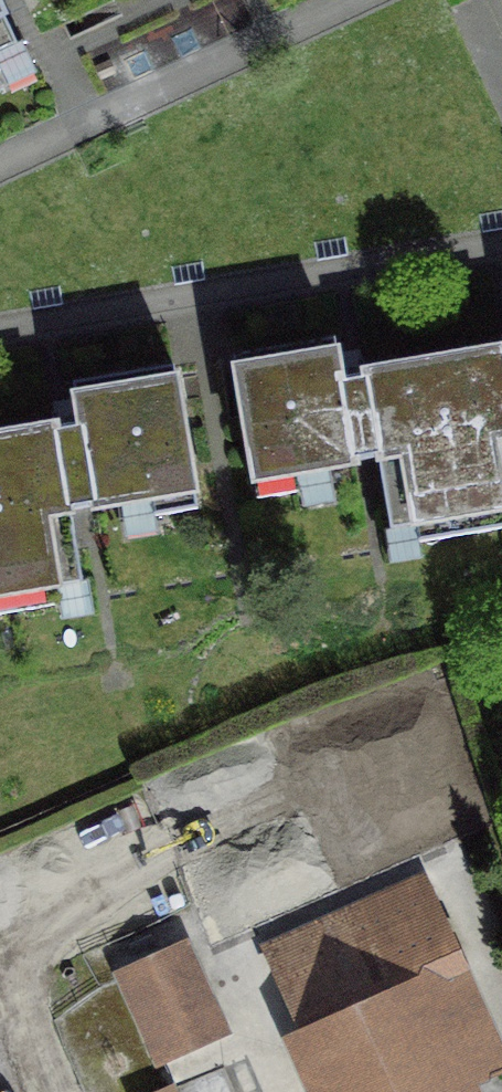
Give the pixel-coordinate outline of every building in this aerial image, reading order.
[(498,367),(497,358),(428,370),(456,529),(501,521),(501,503),(493,451),(501,449),(501,366),(498,367)] [(243,492),(373,469),(393,465),(405,538),(456,529),(428,370),(356,383),(358,393),(336,397),(329,360),(223,378),(243,492)] [(0,442),(0,619),(1,622),(47,614),(31,527),(83,518),(113,512),(116,529),(193,515),(169,385),(59,405),(65,437),(41,441),(40,434),(0,442)] [(449,672),(159,759),(210,931),(347,891),(329,830),(368,818),(376,845),(490,811),(449,672)] [(267,961),(302,1041),(273,1053),(290,1091),(474,1091),(500,1081),(419,895),(267,961)] [(183,956),(108,989),(149,1083),(224,1050),(183,956)]
